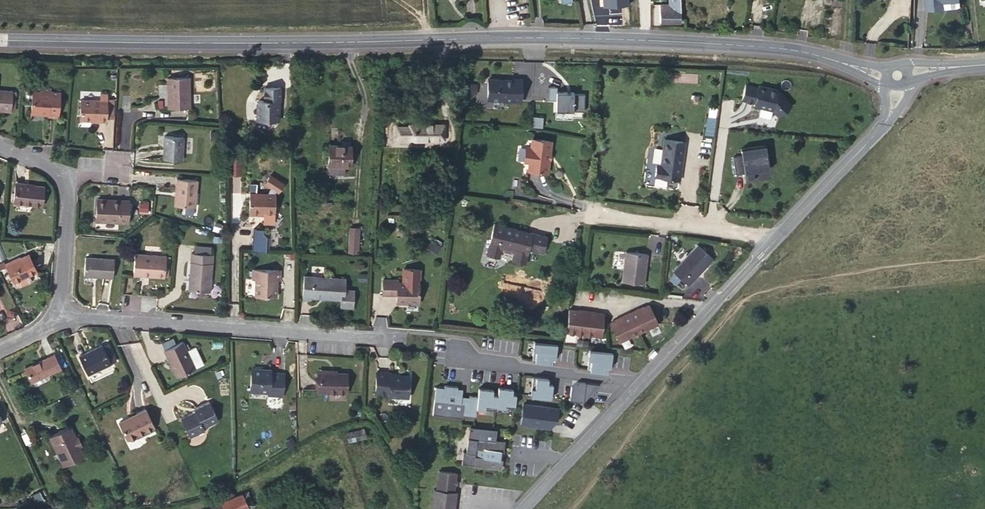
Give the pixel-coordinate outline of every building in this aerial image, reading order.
[(680,0),(669,0),(669,4),(660,5),(660,23),(681,22),(680,0)] [(959,0),(926,0),(927,11),(956,8),(960,7),(959,0)] [(189,77),(167,78),(168,108),(190,107),(189,77)] [(521,104),(521,81),(507,81),(507,80),(485,79),(484,102),(521,104)] [(281,87),(264,87),(264,100),(259,101),(257,102),(257,120),(279,120),(279,110),(278,110),(278,106),(279,106),(279,101),(281,101),(281,87)] [(51,89),(33,88),(30,113),(41,114),(42,113),(45,113),(45,115),(48,115),(48,117),(58,118),(60,92),(50,91),(51,89)] [(555,88),(547,88),(547,101),(556,101),(555,113),(585,114),(585,94),(555,93),(555,88)] [(743,90),(742,106),(755,107),(755,110),(774,111),(779,117),(792,104),(778,90),(757,89),(756,91),(743,90)] [(11,112),(13,91),(0,90),(0,111),(11,112)] [(81,99),(80,118),(93,119),(98,119),(98,120),(106,121),(107,117),(107,98),(108,93),(100,93),(100,100),(81,99)] [(542,125),(542,116),(532,117),(532,125),(542,125)] [(409,125),(409,127),(397,127),(397,138),(410,138),(410,140),(444,139),(443,125),(409,125)] [(183,137),(164,136),(163,159),(182,160),(183,137)] [(532,139),(531,147),(529,162),(528,170),(547,172),(551,141),(532,139)] [(684,141),(664,139),(661,165),(657,165),(655,177),(679,180),(684,141)] [(342,145),(329,144),(328,173),(345,174),(345,165),(351,165),(352,146),(351,146),(351,142),(342,141),(342,145)] [(745,173),(746,180),(754,178),(754,171),(769,169),(765,145),(741,149),(742,155),(732,157),(735,174),(745,173)] [(242,155),(230,155),(230,175),(242,175),(242,155)] [(263,181),(277,191),(284,181),(269,171),(263,181)] [(197,179),(177,178),(174,205),(195,207),(197,179)] [(15,183),(13,202),(42,205),(44,186),(15,183)] [(249,214),(260,214),(260,212),(263,212),(275,213),(276,193),(250,192),(249,214)] [(106,201),(106,199),(97,199),(96,221),(127,223),(128,203),(106,201)] [(263,215),(263,223),(275,223),(275,213),(263,212),(263,215)] [(547,237),(494,224),(487,255),(499,257),(501,247),(503,250),(512,251),(515,250),(512,260),(525,263),(529,249),(543,252),(547,237)] [(348,253),(359,253),(359,227),(350,227),(348,253)] [(432,241),(429,246),(437,251),(441,246),(432,241)] [(715,258),(699,244),(674,271),(690,285),(715,258)] [(194,245),(194,253),(210,254),(211,246),(194,245)] [(647,254),(626,251),(622,282),(644,284),(647,254)] [(166,255),(135,253),(134,271),(149,273),(149,276),(164,277),(165,275),(166,255)] [(191,253),(189,290),(210,292),(213,254),(210,254),(194,253),(191,253)] [(15,259),(5,264),(14,282),(15,281),(17,286),(20,287),(31,282),(32,279),(29,274),(37,271),(29,254),(16,260),(15,259)] [(113,277),(114,259),(85,257),(84,275),(113,277)] [(280,270),(253,269),(252,279),(255,279),(254,296),(276,297),(277,287),(275,286),(276,283),(277,283),(277,280),(279,280),(280,270)] [(346,279),(304,276),(302,300),(311,300),(311,298),(341,300),(340,307),(353,308),(354,291),(345,290),(346,279)] [(398,280),(383,280),(383,295),(396,295),(396,303),(418,303),(419,283),(398,282),(398,280)] [(629,315),(637,334),(655,327),(647,308),(629,315)] [(586,312),(568,309),(566,332),(583,334),(586,312)] [(603,314),(586,312),(583,334),(601,336),(603,314)] [(629,315),(611,322),(619,341),(637,334),(629,315)] [(182,341),(164,350),(177,377),(195,368),(182,341)] [(557,344),(534,341),(532,361),(551,363),(552,358),(556,358),(557,344)] [(102,345),(111,364),(116,361),(108,342),(102,345)] [(102,344),(78,356),(88,375),(111,364),(102,345),(102,344)] [(612,352),(589,350),(587,370),(606,372),(606,367),(610,368),(612,352)] [(60,367),(54,354),(25,368),(31,382),(60,367)] [(270,373),(270,370),(251,369),(250,391),(269,392),(269,395),(282,396),(284,374),(270,373)] [(318,372),(317,391),(346,392),(347,373),(336,373),(318,372)] [(393,376),(393,373),(376,372),(375,394),(388,394),(388,396),(408,397),(409,375),(399,375),(398,375),(399,376),(393,376)] [(548,378),(533,377),(531,396),(551,398),(553,384),(547,384),(548,378)] [(584,402),(599,384),(577,382),(571,386),(570,401),(584,402)] [(496,410),(496,406),(514,408),(516,394),(512,394),(513,389),(498,387),(498,393),(493,392),(493,389),(479,388),(477,397),(469,396),(469,399),(461,399),(462,394),(457,393),(457,388),(458,387),(444,385),(444,388),(436,387),(433,414),(462,418),(462,414),(475,415),(476,408),(496,410)] [(195,411),(180,417),(190,437),(204,431),(203,428),(219,421),(210,401),(194,409),(195,411)] [(557,417),(558,408),(523,404),(521,424),(542,427),(542,426),(542,423),(550,424),(552,424),(557,417)] [(153,424),(145,409),(119,421),(128,439),(138,435),(137,432),(153,424)] [(137,432),(138,435),(154,427),(153,424),(137,432)] [(71,426),(49,436),(64,466),(85,456),(81,446),(76,437),(71,426)] [(366,437),(363,429),(347,433),(349,441),(366,437)] [(473,466),(479,466),(480,464),(485,464),(485,467),(501,469),(502,459),(499,459),(500,458),(501,458),(501,451),(500,451),(500,450),(503,450),(504,441),(497,441),(498,432),(471,429),(468,451),(464,451),(463,464),(473,465),(473,466)] [(296,444),(291,437),(285,441),(289,448),(296,444)] [(431,508),(455,508),(457,492),(454,491),(456,473),(438,471),(436,489),(434,489),(431,508)] [(207,508),(244,508),(254,505),(248,491),(207,508)]
